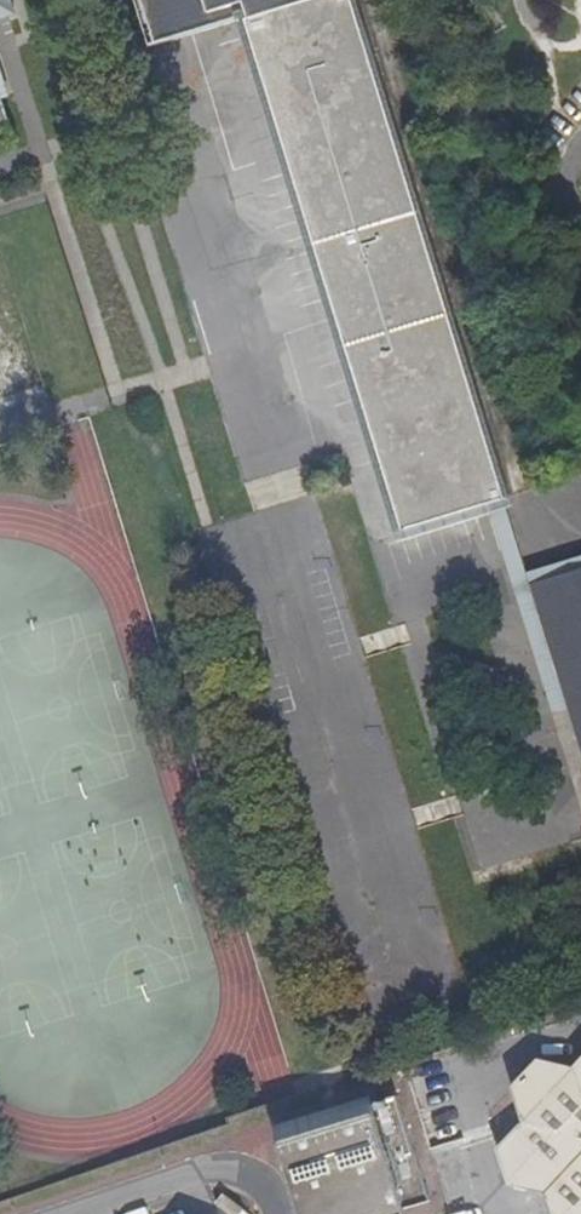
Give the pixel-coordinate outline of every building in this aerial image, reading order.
[(402,531),(444,518),(464,512),(503,500),(352,0),(317,0),(246,20),(402,531)] [(0,106),(0,143),(10,140),(0,106)] [(530,585),(580,756),(580,570),(530,585)] [(573,1067),(551,1062),(538,1059),(512,1087),(517,1101),(523,1121),(497,1149),(502,1167),(509,1187),(545,1195),(551,1213),(580,1213),(580,1058),(573,1067)] [(277,1133),(302,1213),(360,1213),(401,1202),(403,1208),(428,1201),(397,1095),(372,1102),(374,1110),(310,1131),(306,1123),(277,1133)]
